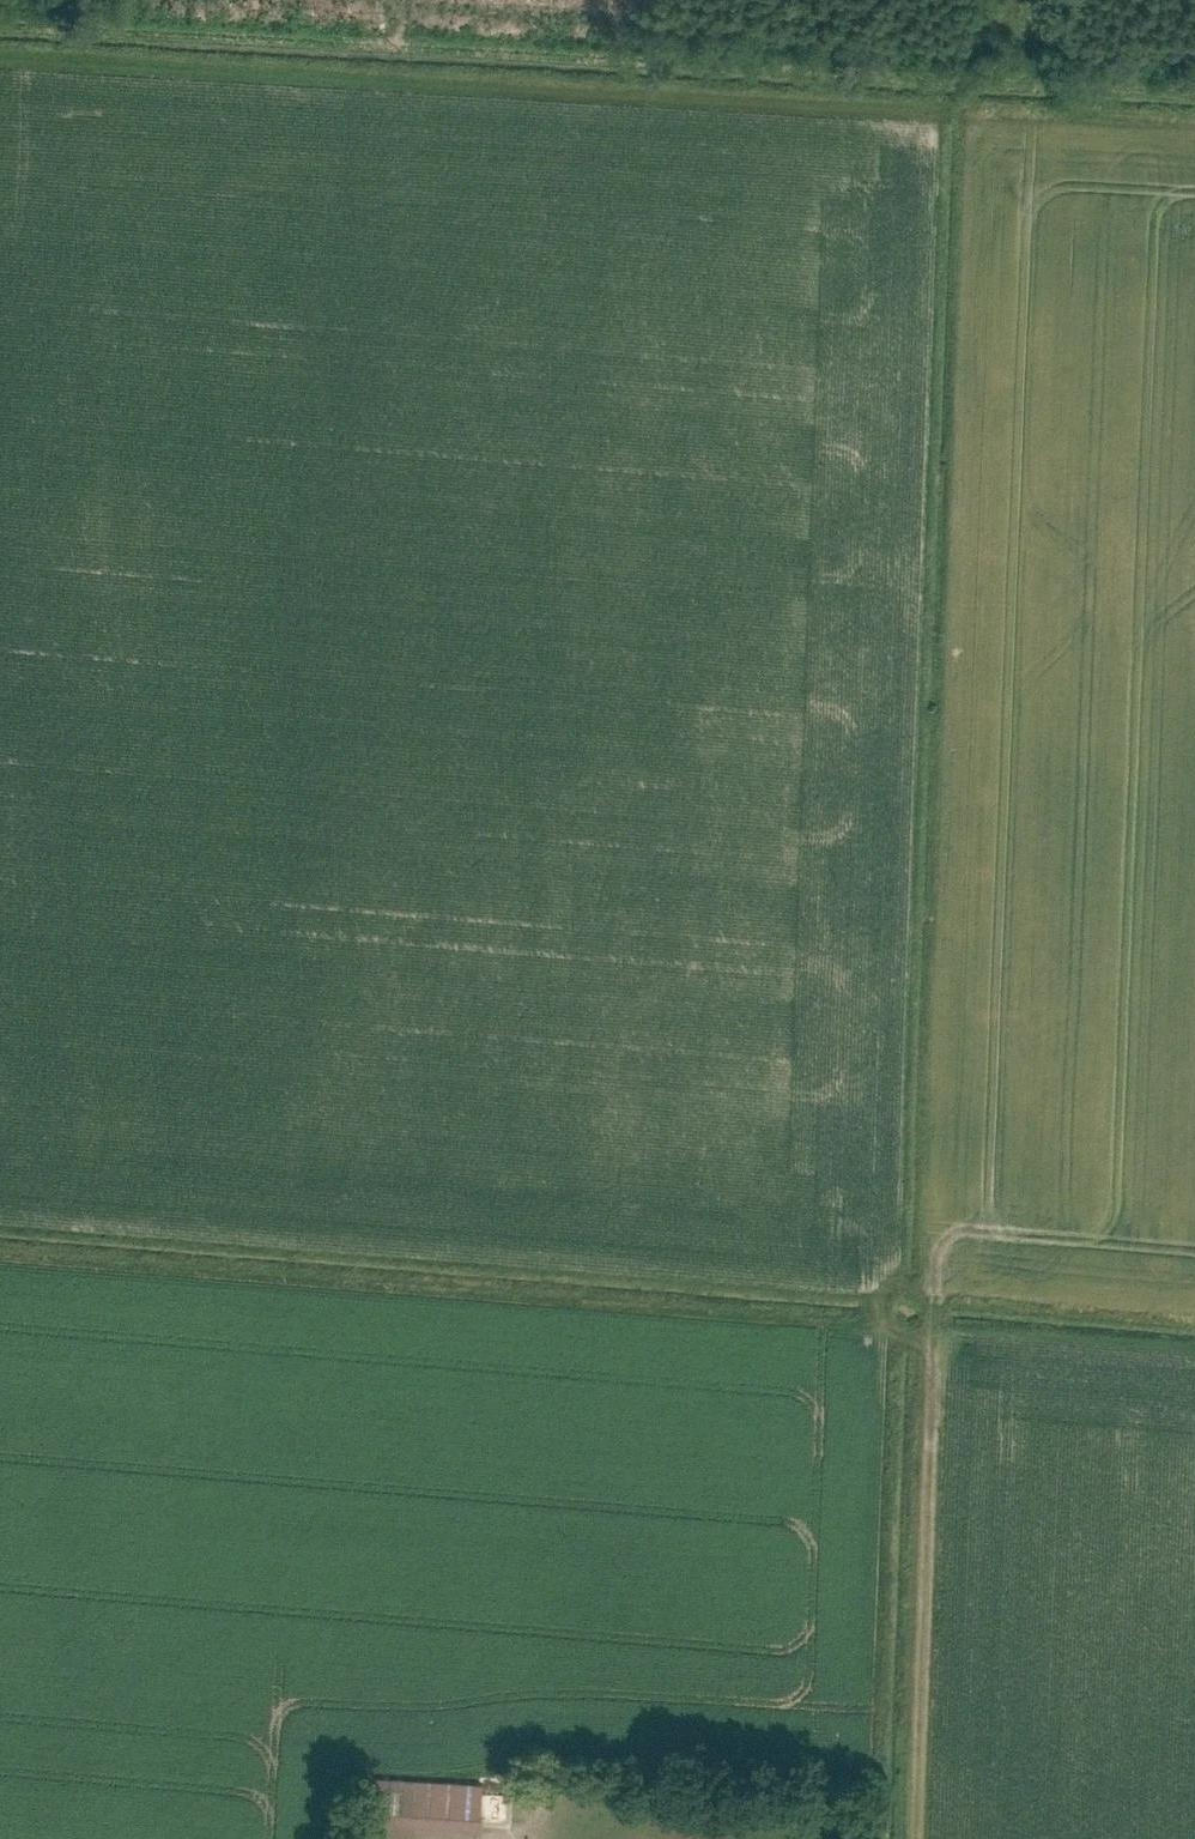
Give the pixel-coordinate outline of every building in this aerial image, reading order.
[(412,1813),(492,1814),(492,1779),(412,1778),(412,1813)]
